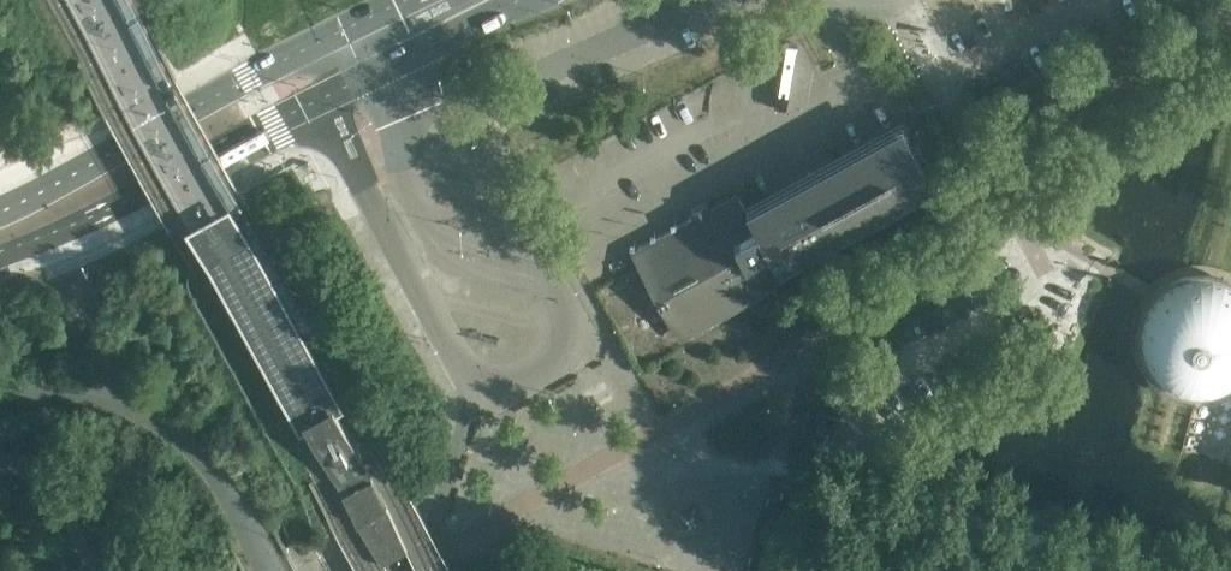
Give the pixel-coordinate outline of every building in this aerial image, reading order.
[(763,222),(756,210),(899,131),(925,178),(798,248),(802,254),(935,181),(902,121),(754,202),(746,207),(757,225),(763,222)] [(535,137),(530,127),(511,137),(516,147),(532,139),(535,137)] [(798,248),(925,178),(899,131),(756,210),(763,222),(757,225),(755,227),(748,214),(740,199),(713,214),(716,219),(712,221),(709,216),(699,222),(702,227),(699,229),(693,218),(638,249),(656,281),(649,285),(662,307),(668,304),(686,336),(785,282),(777,268),(767,249),(769,248),(775,245),(786,263),(802,254),(798,248)] [(736,193),(709,208),(707,203),(690,212),(693,218),(699,229),(702,227),(699,222),(709,216),(712,221),(716,219),(713,214),(740,199),(736,193)] [(779,267),(786,263),(775,245),(769,248),(779,267)] [(646,279),(649,285),(656,281),(638,249),(631,252),(639,267),(646,279)] [(1229,282),(1225,281),(1220,278),(1218,278),(1214,277),(1210,276),(1204,275),(1198,275),(1194,275),(1192,276),(1185,277),(1179,279),(1175,280),(1169,283),(1164,286),(1162,288),(1159,290),(1157,292),(1154,295),(1152,298),(1150,300),(1149,302),(1147,305),(1146,307),(1144,311),(1142,315),(1141,319),(1141,321),(1140,324),(1139,328),(1139,332),(1139,336),(1139,341),(1140,345),(1140,347),(1141,353),(1143,357),(1145,361),(1146,363),(1148,367),(1150,371),(1154,376),(1157,379),(1160,382),(1163,384),(1168,388),(1174,391),(1179,393),(1181,393),(1186,395),(1190,396),(1196,396),(1200,396),(1207,396),(1211,395),(1215,394),(1221,392),(1225,391),(1230,388),(1230,284),(1229,282)] [(686,336),(668,304),(662,307),(679,340),(686,336)] [(384,497),(336,410),(331,414),(318,421),(306,427),(354,513),(338,522),(341,528),(346,536),(349,534),(360,555),(361,555),(375,547),(382,558),(388,555),(407,544),(401,532),(403,531),(405,535),(405,536),(406,536),(416,530),(419,529),(419,528),(419,527),(398,489),(384,497)]
